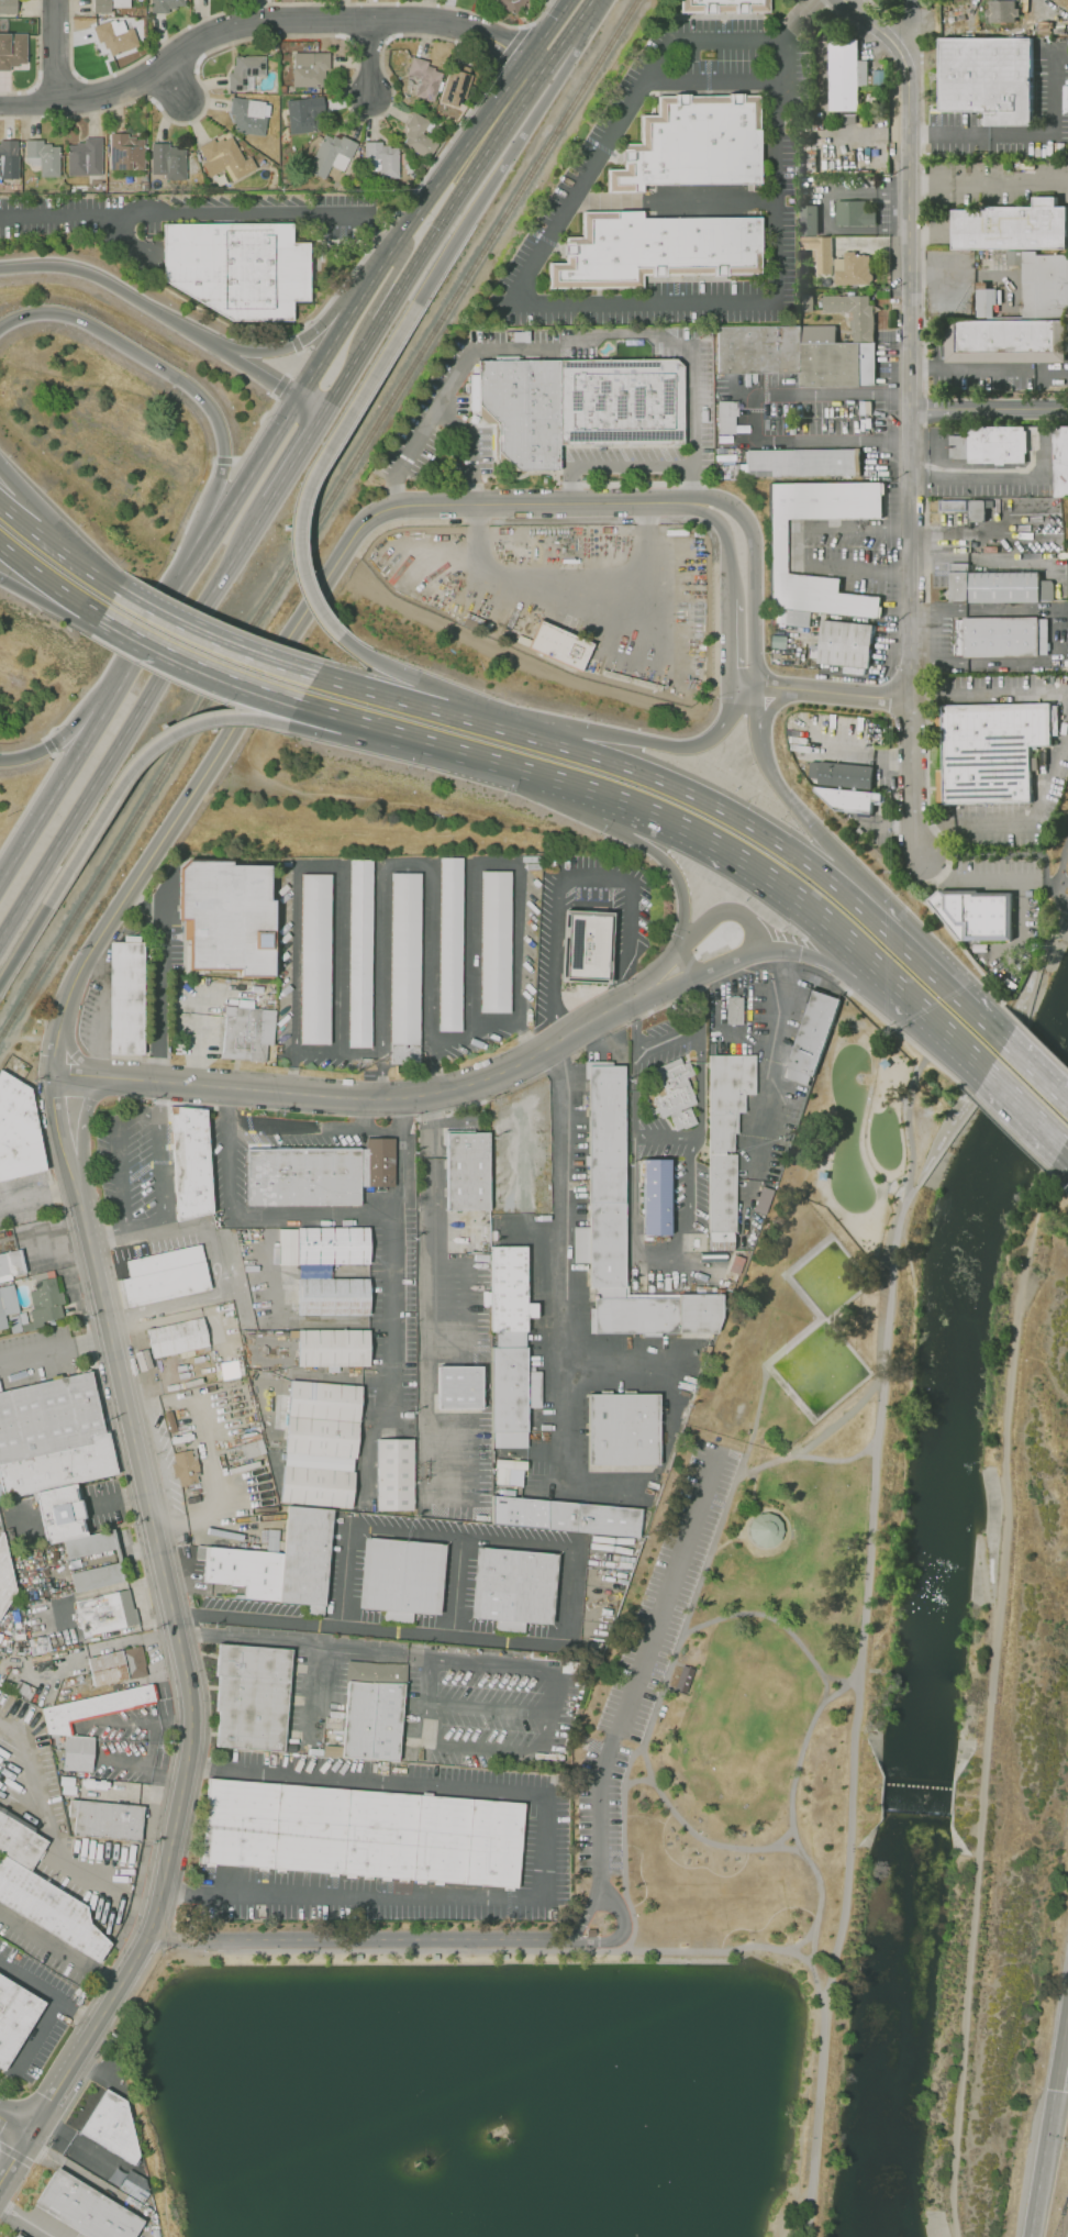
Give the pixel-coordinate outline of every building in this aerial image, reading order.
[(19,13),(0,13),(0,0),(19,0),(19,13)] [(93,14),(113,14),(113,5),(131,5),(131,0),(93,0),(93,14)] [(151,13),(151,0),(182,0),(182,5),(177,5),(177,8),(167,8),(167,13),(151,13)] [(496,5),(498,0),(530,0),(523,16),(496,5)] [(774,0),(685,0),(685,13),(774,13),(774,0)] [(1015,0),(986,0),(986,22),(1016,22),(1015,0)] [(92,26),(114,18),(115,20),(122,18),(126,27),(132,25),(140,43),(113,54),(111,48),(108,49),(104,42),(100,44),(92,26)] [(11,71),(0,71),(0,33),(25,33),(25,63),(19,63),(19,66),(11,66),(11,71)] [(1031,123),(1030,35),(938,36),(938,111),(984,111),(984,123),(1031,123)] [(832,41),(864,41),(865,113),(834,113),(832,41)] [(292,51),(331,51),(331,69),(325,69),(325,78),(322,78),(322,87),(292,87),(292,51)] [(266,55),(234,56),(235,71),(230,73),(231,91),(248,91),(248,76),(267,76),(266,55)] [(412,57),(408,74),(419,77),(414,97),(434,101),(441,75),(435,73),(436,69),(429,67),(430,62),(412,57)] [(450,69),(441,100),(460,107),(470,75),(450,69)] [(233,97),(270,102),(266,134),(235,131),(237,115),(231,114),(233,97)] [(609,193),(647,192),(647,186),(765,185),(764,97),(663,98),(663,117),(644,117),(644,145),(627,145),(627,170),(609,170),(609,193)] [(322,98),(325,117),(315,119),(318,130),(290,134),(288,117),(309,113),(307,100),(322,98)] [(414,112),(430,121),(423,133),(438,142),(429,159),(403,144),(411,131),(407,128),(414,112)] [(342,136),(356,143),(342,170),(333,166),(326,178),(309,169),(326,135),(332,139),(334,135),(342,140),(342,136)] [(112,136),(111,168),(142,169),(143,143),(137,143),(137,140),(127,140),(127,136),(112,136)] [(102,139),(101,176),(69,175),(69,144),(76,145),(76,143),(86,143),(86,137),(102,139)] [(200,147),(208,160),(202,164),(210,178),(224,170),(231,184),(260,168),(254,156),(245,162),(233,139),(224,143),(222,140),(216,142),(214,140),(200,147)] [(26,140),(26,162),(42,162),(42,176),(59,176),(59,147),(53,147),(53,144),(44,144),(44,140),(26,140)] [(366,142),(366,159),(379,159),(379,178),(400,178),(399,148),(390,148),(390,146),(382,146),(382,142),(366,142)] [(16,180),(0,180),(0,147),(2,147),(2,143),(18,143),(16,180)] [(155,144),(154,176),(185,177),(186,151),(179,151),(179,147),(169,147),(169,144),(155,144)] [(1064,209),(1067,209),(1067,251),(956,252),(956,210),(1042,209),(1042,199),(1064,199),(1064,209)] [(841,201),(870,201),(870,211),(882,211),(882,229),(841,230),(841,201)] [(805,206),(824,206),(824,236),(805,237),(805,206)] [(647,219),(647,212),(587,212),(587,239),(569,239),(569,264),(553,264),(553,289),(647,289),(647,277),(767,277),(767,219),(647,219)] [(165,224),(165,280),(233,321),(293,321),(292,301),(310,301),(309,243),(292,243),(292,224),(165,224)] [(804,239),(835,239),(835,275),(821,275),(821,251),(804,251),(804,239)] [(849,253),(859,253),(859,256),(874,256),(874,287),(839,287),(839,261),(849,261),(849,253)] [(1020,255),(1067,255),(1067,319),(1065,319),(1065,363),(945,363),(945,318),(1020,317),(1020,255)] [(976,317),(994,317),(994,288),(975,288),(976,317)] [(822,296),(867,296),(867,306),(871,306),(871,342),(850,342),(850,313),(822,313),(822,296)] [(872,386),(872,343),(799,343),(799,325),(714,325),(713,374),(797,374),(797,389),(858,389),(858,386),(872,386)] [(561,469),(561,446),(681,444),(680,366),(672,357),(650,358),(598,358),(475,361),(475,405),(493,423),(496,452),(513,470),(561,469)] [(736,401),(717,401),(717,434),(735,434),(736,401)] [(1026,466),(1026,428),(970,429),(970,436),(952,436),(949,454),(967,454),(967,466),(1026,466)] [(1050,434),(1067,434),(1067,502),(1049,502),(1050,434)] [(744,450),(859,448),(859,476),(744,477),(744,450)] [(767,484),(769,609),(785,610),(782,625),(806,628),(810,612),(876,619),(878,598),(837,593),(838,579),(785,574),(783,519),(880,519),(880,483),(767,484)] [(966,509),(966,499),(939,500),(939,510),(966,509)] [(969,521),(984,522),(984,510),(991,510),(991,500),(969,499),(969,521)] [(1052,607),(1050,574),(948,576),(949,610),(1052,607)] [(1048,654),(1048,618),(955,616),(953,653),(1048,654)] [(820,620),(871,625),(867,669),(815,664),(820,620)] [(539,624),(594,644),(586,669),(531,650),(539,624)] [(942,806),(939,706),(1049,704),(1050,746),(1028,746),(1030,804),(942,806)] [(1041,778),(1050,778),(1050,745),(1040,745),(1041,778)] [(815,762),(872,767),(870,789),(813,784),(815,762)] [(813,789),(871,796),(869,816),(833,811),(813,789)] [(461,857),(444,857),(444,1031),(461,1031),(461,857)] [(374,860),(354,860),(353,1045),(372,1045),(374,860)] [(263,867),(224,867),(224,864),(181,864),(173,871),(173,921),(182,921),(183,971),(232,972),(233,978),(267,981),(268,902),(263,901),(263,867)] [(513,873),(487,872),(485,1016),(511,1016),(513,873)] [(333,874),(303,874),(302,1045),(331,1045),(333,874)] [(422,874),(394,874),(396,1067),(424,1067),(422,874)] [(1011,945),(1011,895),(976,894),(976,893),(938,892),(924,902),(957,944),(1011,945)] [(603,985),(607,915),(560,912),(557,983),(603,985)] [(111,944),(147,944),(147,1054),(111,1054),(111,944)] [(815,993),(783,1077),(809,1086),(839,1005),(841,1003),(815,993)] [(741,1024),(741,997),(726,997),(725,1024),(741,1024)] [(224,1007),(279,1011),(274,1063),(219,1059),(224,1007)] [(753,1056),(705,1056),(705,1251),(735,1251),(735,1136),(735,1115),(742,1115),(742,1096),(753,1096),(753,1056)] [(694,1126),(687,1109),(696,1106),(683,1078),(690,1076),(685,1062),(679,1064),(677,1060),(646,1072),(653,1088),(639,1094),(649,1116),(656,1112),(659,1121),(666,1118),(672,1134),(694,1126)] [(585,1070),(620,1068),(622,1293),(717,1294),(719,1317),(712,1333),(587,1333),(585,1070)] [(49,1170),(0,1182),(0,1075),(3,1070),(33,1089),(49,1170)] [(174,1106),(210,1108),(216,1212),(180,1221),(174,1106)] [(441,1134),(485,1133),(486,1210),(442,1211),(441,1134)] [(368,1138),(398,1138),(398,1188),(368,1188),(368,1138)] [(365,1149),(248,1149),(248,1205),(365,1205),(365,1149)] [(666,1160),(643,1160),(642,1239),(665,1239),(666,1160)] [(299,1230),(370,1229),(371,1263),(300,1264),(299,1230)] [(127,1261),(203,1244),(213,1289),(130,1308),(124,1280),(132,1278),(127,1261)] [(489,1247),(523,1247),(523,1303),(535,1303),(535,1319),(525,1319),(525,1331),(489,1331),(489,1247)] [(31,1273),(0,1279),(0,1254),(25,1249),(31,1273)] [(35,1275),(55,1271),(66,1319),(46,1324),(47,1328),(24,1333),(22,1325),(34,1321),(31,1309),(34,1309),(31,1292),(38,1289),(35,1275)] [(304,1280),(371,1282),(370,1319),(303,1317),(304,1280)] [(15,1286),(0,1289),(0,1330),(10,1328),(8,1316),(21,1313),(15,1286)] [(296,1329),(296,1312),(260,1313),(261,1330),(296,1329)] [(148,1330),(205,1317),(212,1348),(155,1360),(148,1330)] [(302,1329),(371,1329),(371,1371),(302,1371),(302,1329)] [(494,1344),(533,1345),(531,1448),(493,1448),(494,1344)] [(436,1408),(481,1409),(481,1366),(437,1366),(436,1408)] [(0,1392),(0,1476),(5,1502),(122,1475),(112,1433),(108,1435),(93,1372),(0,1392)] [(292,1381),(363,1386),(354,1507),(283,1503),(292,1381)] [(661,1392),(589,1392),(591,1463),(661,1463),(661,1392)] [(380,1439),(385,1439),(419,1437),(416,1506),(381,1506),(380,1439)] [(197,1483),(193,1449),(171,1452),(176,1486),(197,1483)] [(37,1496),(78,1486),(90,1538),(49,1547),(37,1496)] [(648,1510),(492,1493),(492,1525),(644,1541),(648,1510)] [(330,1604),(337,1508),(289,1505),(286,1553),(209,1547),(205,1582),(246,1585),(245,1597),(330,1604)] [(766,1509),(743,1529),(764,1552),(786,1531),(766,1509)] [(266,1551),(276,1551),(277,1530),(267,1529),(266,1551)] [(15,1590),(1,1531),(0,1533),(0,1615),(15,1590)] [(67,1546),(115,1533),(126,1580),(77,1592),(74,1576),(121,1565),(116,1548),(70,1559),(67,1546)] [(447,1546),(367,1538),(360,1607),(385,1610),(383,1620),(413,1623),(414,1613),(441,1615),(447,1546)] [(560,1555),(478,1548),(472,1619),(497,1621),(497,1630),(525,1632),(526,1623),(555,1625),(560,1555)] [(77,1602),(131,1588),(138,1623),(85,1636),(77,1602)] [(292,1649),(220,1643),(212,1747),(283,1752),(292,1649)] [(89,1657),(144,1644),(151,1675),(96,1687),(89,1657)] [(405,1664),(348,1661),(343,1758),(399,1761),(405,1664)] [(687,1692),(692,1667),(680,1665),(675,1690),(687,1692)] [(43,1707),(155,1684),(158,1701),(68,1720),(73,1734),(49,1732),(43,1707)] [(68,1736),(94,1738),(92,1770),(66,1768),(68,1736)] [(203,1869),(210,1781),(525,1803),(519,1890),(203,1869)] [(71,1798),(145,1805),(143,1842),(76,1836),(77,1817),(69,1817),(71,1798)] [(123,1926),(33,1875),(55,1840),(0,1807),(0,1846),(5,1849),(0,1860),(0,1900),(105,1963),(123,1926)] [(49,2004),(0,1974),(0,2067),(9,2072),(49,2004)] [(137,2167),(144,2158),(130,2102),(109,2091),(82,2136),(137,2167)] [(143,2201),(147,2192),(139,2188),(144,2178),(128,2170),(126,2174),(113,2167),(105,2183),(143,2201)] [(146,2222),(59,2170),(37,2208),(86,2236),(137,2236),(146,2222)]
